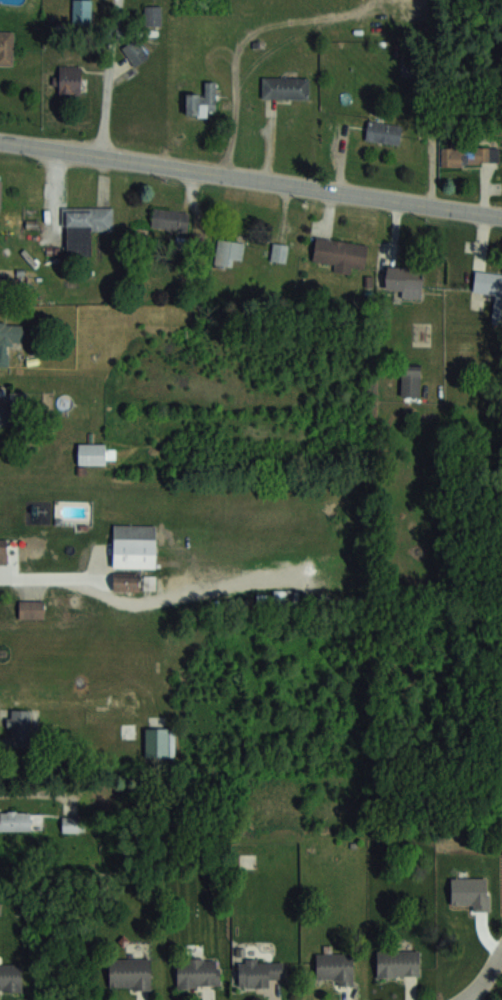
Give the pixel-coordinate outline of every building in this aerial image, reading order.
[(90,22),(90,0),(73,0),(73,22),(90,22)] [(161,25),(161,5),(144,5),(144,25),(161,25)] [(0,31),(0,64),(13,64),(13,31),(0,31)] [(122,46),(133,66),(148,57),(137,38),(122,46)] [(58,96),(81,96),(81,65),(58,65),(58,96)] [(262,98),(309,98),(309,76),(262,76),(262,98)] [(186,116),(208,116),(208,110),(216,110),(216,81),(205,81),(205,93),(186,93),(186,116)] [(366,140),(400,143),(401,124),(368,121),(366,140)] [(441,165),(498,165),(498,147),(441,147),(441,165)] [(91,256),(91,230),(113,229),(113,206),(65,207),(66,256),(91,256)] [(187,231),(189,212),(153,208),(151,226),(187,231)] [(334,271),(350,274),(351,266),(364,268),(367,244),(315,237),(312,260),(335,263),(334,271)] [(244,241),(217,238),(214,266),(232,268),(233,259),(243,260),(244,241)] [(288,244),(273,242),(270,260),(286,262),(288,244)] [(401,296),(422,297),(423,267),(385,266),(385,288),(401,289),(401,296)] [(495,312),(501,313),(501,274),(474,271),(473,291),(496,294),(495,312)] [(8,366),(8,344),(22,344),(23,322),(0,322),(0,366),(8,366)] [(420,364),(401,364),(401,396),(420,396),(420,364)] [(12,423),(12,406),(0,406),(0,423),(12,423)] [(78,463),(115,463),(115,444),(78,444),(78,463)] [(113,568),(155,568),(155,525),(113,525),(113,568)] [(139,573),(112,573),(112,590),(139,590),(139,573)] [(18,618),(43,618),(43,600),(18,600),(18,618)] [(30,709),(7,709),(7,746),(30,746),(30,709)] [(136,722),(120,722),(120,739),(136,739),(136,722)] [(29,812),(0,812),(0,830),(29,830),(29,812)] [(376,951),(376,977),(420,977),(420,951),(376,951)] [(353,953),(316,953),(316,981),(353,981),(353,953)] [(109,957),(109,988),(150,988),(150,957),(109,957)] [(219,959),(177,958),(176,986),(219,987),(219,959)] [(269,987),(269,978),(283,978),(283,961),(238,961),(238,987),(269,987)] [(21,991),(22,964),(0,964),(0,991),(21,991)]
